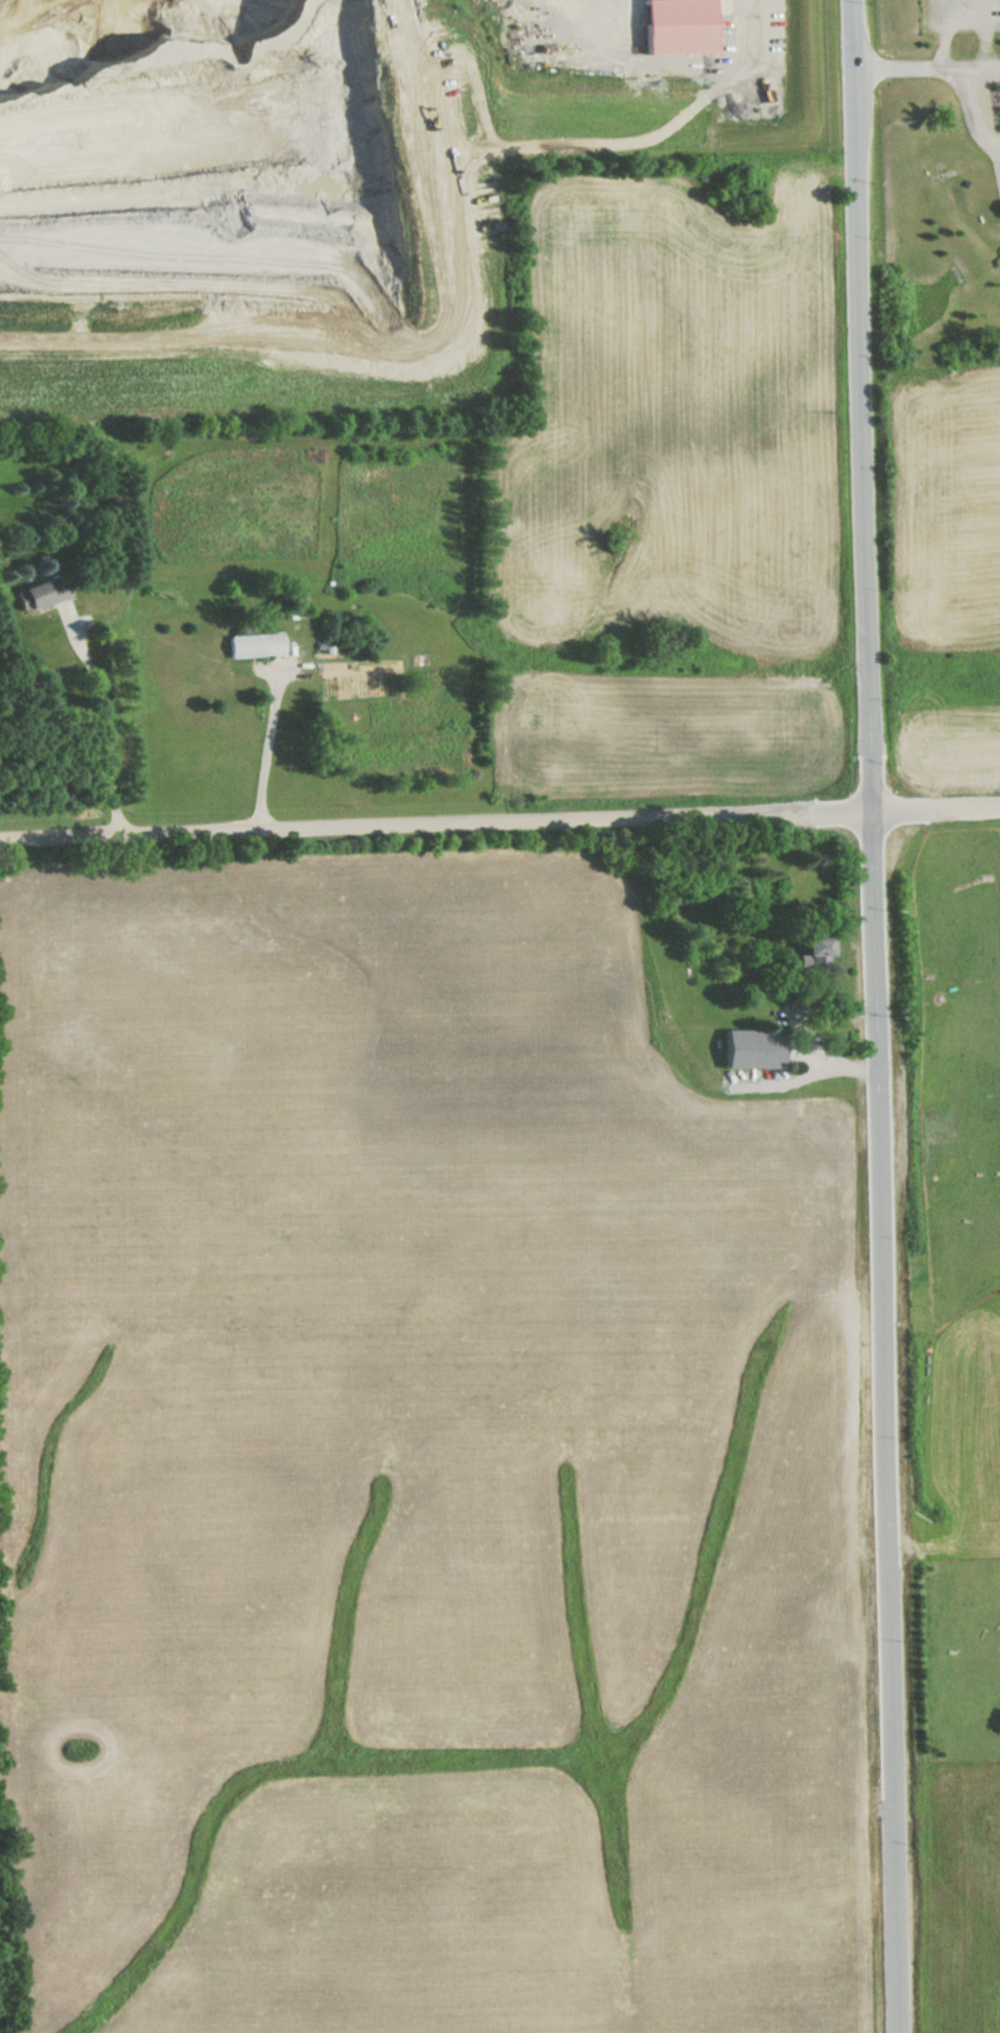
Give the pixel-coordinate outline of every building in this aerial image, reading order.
[(647,54),(645,0),(713,0),(715,51),(647,54)] [(64,583),(51,588),(48,580),(15,593),(23,615),(69,596),(64,583)] [(230,636),(231,659),(284,656),(283,633),(230,636)] [(831,959),(830,937),(804,938),(805,955),(797,955),(797,975),(822,975),(821,959),(831,959)] [(782,1070),(783,1031),(726,1030),(725,1070),(782,1070)]
